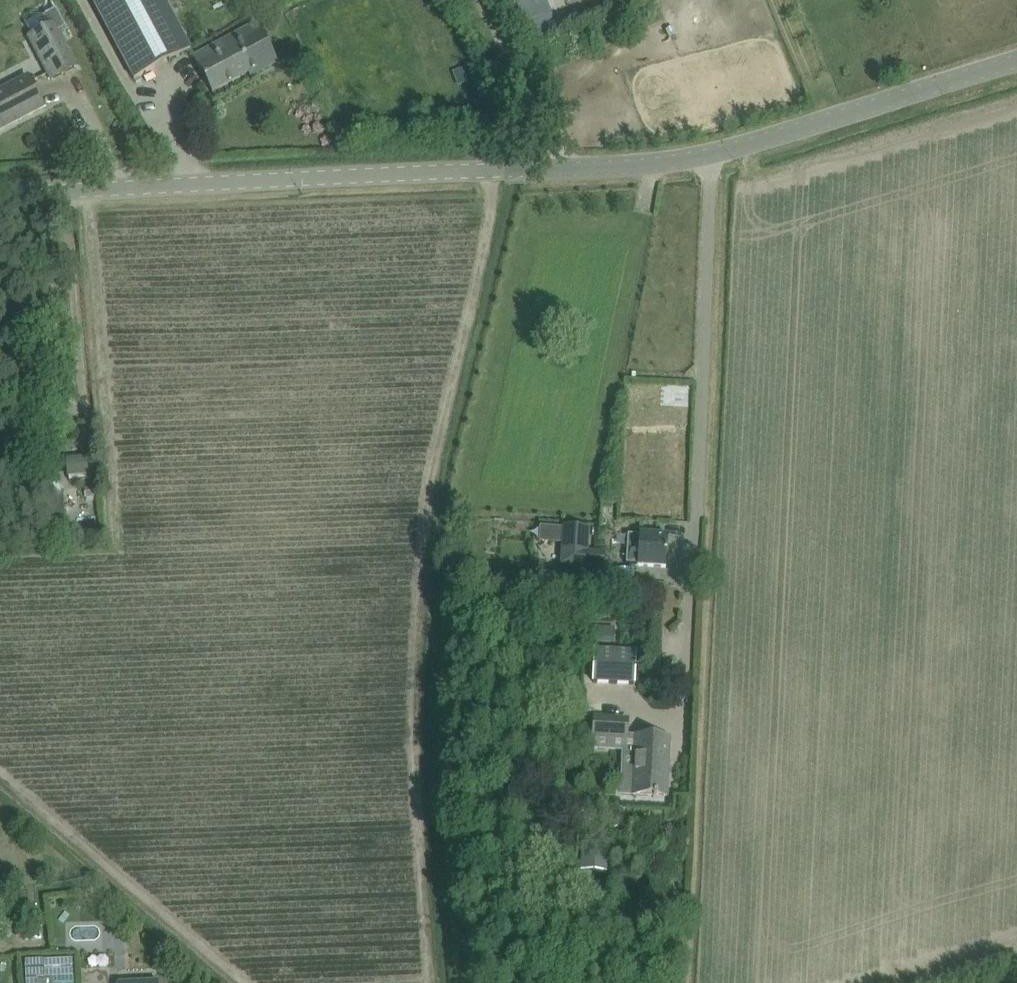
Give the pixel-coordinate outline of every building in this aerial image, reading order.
[(134,80),(190,50),(163,0),(91,0),(134,80)] [(561,18),(555,0),(526,0),(536,27),(561,18)] [(614,13),(627,11),(625,0),(612,0),(614,13)] [(560,20),(539,29),(545,44),(566,35),(560,20)] [(29,36),(53,80),(77,67),(53,23),(29,36)] [(208,50),(193,58),(212,94),(249,74),(251,79),(277,65),(260,33),(212,59),(208,50)] [(463,72),(451,76),(455,88),(467,85),(463,72)] [(18,119),(19,121),(44,108),(27,77),(0,91),(0,128),(18,119)] [(75,482),(101,481),(100,462),(74,464),(75,482)] [(66,537),(62,483),(44,484),(48,539),(66,537)] [(560,535),(558,575),(607,578),(608,560),(592,559),(593,538),(560,535)] [(628,538),(626,566),(636,567),(636,570),(665,572),(668,538),(639,536),(638,538),(628,538)] [(631,659),(598,658),(597,684),(629,685),(631,659)] [(629,718),(593,717),(592,739),(628,741),(629,718)] [(631,797),(653,798),(668,799),(671,738),(634,736),(631,797)] [(1,943),(13,940),(10,926),(0,929),(0,943),(1,943)] [(24,961),(25,982),(36,982),(36,977),(44,977),(44,960),(24,961)] [(78,965),(62,964),(61,982),(78,982),(78,965)]
